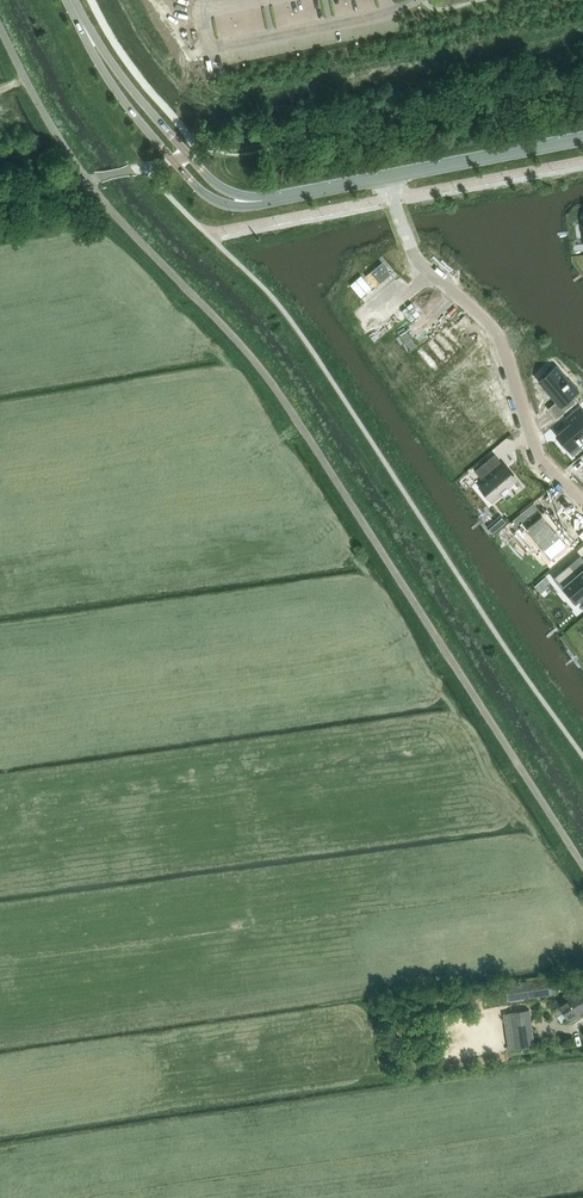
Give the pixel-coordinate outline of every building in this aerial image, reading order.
[(382,256),(352,282),(367,301),(398,275),(382,256)] [(442,319),(453,311),(449,306),(438,315),(442,319)] [(552,370),(540,381),(565,411),(577,401),(572,396),(578,391),(570,381),(568,383),(567,381),(564,384),(552,370)] [(557,435),(572,453),(582,444),(580,442),(582,441),(580,438),(582,435),(582,411),(579,407),(567,417),(572,423),(557,435)] [(494,454),(475,470),(481,479),(501,462),(494,454)] [(504,466),(479,486),(492,501),(517,481),(504,466)] [(501,515),(495,520),(500,527),(506,522),(501,515)] [(525,525),(518,530),(531,546),(536,542),(550,558),(568,543),(556,528),(553,530),(542,517),(527,528),(525,525)] [(519,518),(512,523),(516,528),(523,523),(519,518)] [(553,578),(575,604),(582,597),(582,571),(578,575),(569,565),(553,578)] [(505,983),(508,1001),(556,994),(554,976),(505,983)] [(557,1001),(572,1024),(582,1017),(582,986),(582,987),(581,985),(557,1001)] [(529,1009),(510,1012),(515,1047),(534,1045),(529,1009)] [(424,1035),(417,1054),(425,1057),(432,1038),(424,1035)]
